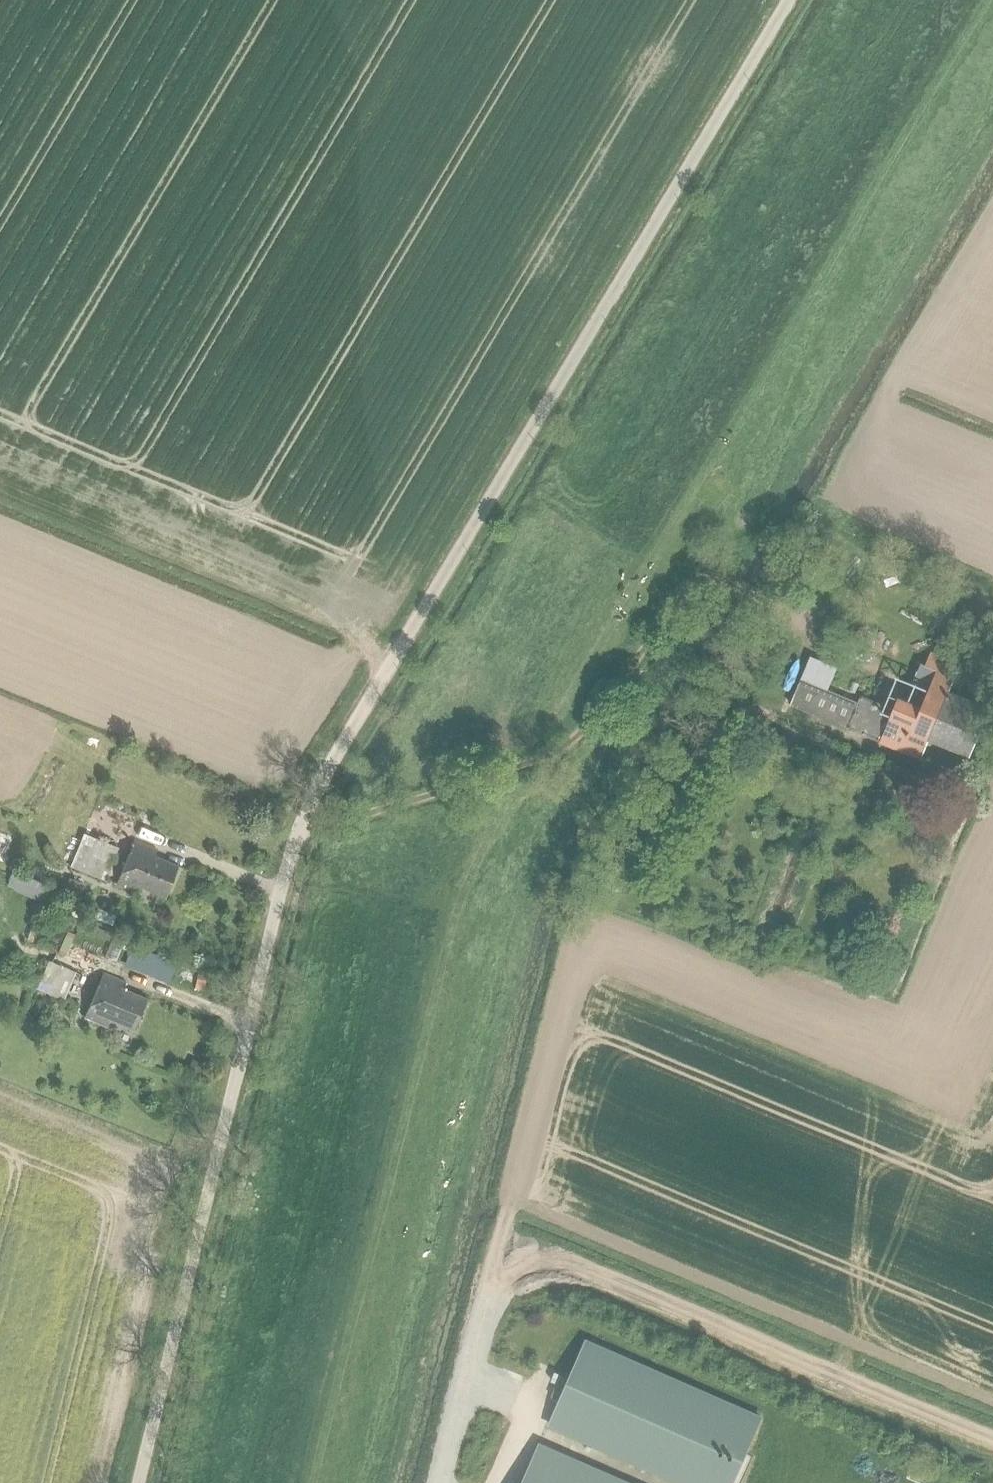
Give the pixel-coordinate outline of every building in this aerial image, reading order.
[(927,704),(903,695),(896,711),(885,738),(884,742),(922,758),(930,739),(951,687),(961,662),(933,651),(928,664),(940,669),(927,704)] [(839,666),(812,654),(802,677),(830,688),(839,666)] [(830,688),(802,677),(791,704),(847,727),(858,700),(830,688)] [(992,703),(951,687),(930,739),(972,755),(992,703)] [(852,725),(885,738),(896,711),(863,698),(852,725)] [(120,846),(84,832),(70,866),(107,880),(120,846)] [(157,846),(135,838),(118,883),(139,891),(141,886),(166,896),(179,862),(154,853),(157,846)] [(132,945),(126,960),(161,974),(167,959),(132,945)] [(135,1030),(148,996),(123,987),(125,980),(103,971),(86,1017),(116,1029),(118,1023),(135,1030)] [(209,974),(198,972),(195,988),(205,990),(209,974)] [(546,1420),(693,1482),(731,1482),(763,1409),(583,1332),(546,1420)] [(537,1435),(517,1482),(649,1482),(537,1435)] [(675,1478),(640,1464),(635,1474),(657,1482),(673,1482),(675,1478)]
